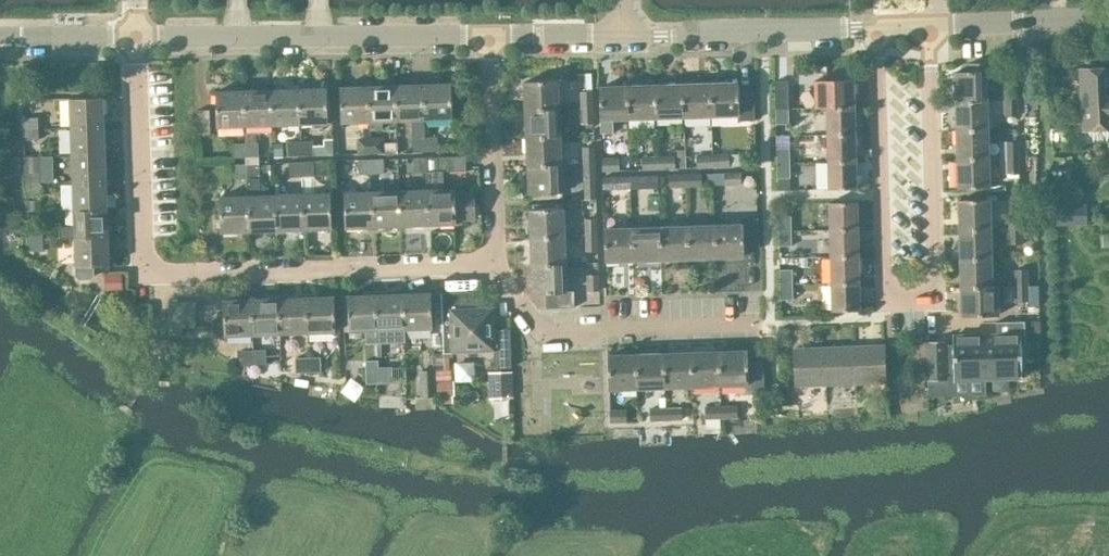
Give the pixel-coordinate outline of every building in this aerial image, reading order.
[(967,71),(954,71),(955,101),(984,100),(985,80),(992,80),(992,63),(992,62),(967,62),(967,63),(967,71)] [(1078,70),(1082,129),(1108,128),(1108,68),(1078,70)] [(826,107),(853,106),(852,79),(815,80),(815,108),(826,107)] [(525,110),(558,109),(556,81),(524,82),(525,110)] [(774,109),(787,108),(787,81),(774,81),(774,109)] [(738,83),(709,84),(710,115),(738,114),(738,120),(754,120),(753,91),(738,92),(738,83)] [(396,120),(423,119),(422,84),(395,85),(396,120)] [(450,84),(422,84),(423,119),(451,119),(450,84)] [(683,116),(710,115),(709,84),(682,85),(683,116)] [(381,121),(396,120),(395,85),(368,86),(369,121),(369,128),(382,128),(381,121)] [(655,117),(683,116),(682,85),(654,86),(655,117)] [(369,121),(368,86),(339,87),(340,122),(369,121)] [(627,87),(628,118),(655,117),(654,86),(627,87)] [(628,118),(627,87),(598,87),(600,133),(613,133),(612,118),(628,118)] [(298,89),(299,124),(327,123),(326,88),(298,89)] [(1005,100),(1017,99),(1017,88),(1005,88),(1005,100)] [(271,124),(299,124),(298,89),(270,90),(271,124)] [(244,125),(271,124),(270,90),(243,91),(244,125)] [(216,126),(244,125),(243,91),(215,92),(216,126)] [(581,108),(594,107),(593,91),(580,91),(581,108)] [(71,127),(103,126),(102,97),(70,99),(71,127)] [(1017,115),(1017,99),(1005,100),(1005,115),(1017,115)] [(986,129),(985,100),(984,100),(955,101),(956,130),(986,129)] [(854,134),(853,106),(826,107),(827,135),(854,134)] [(594,123),(594,107),(581,108),(582,123),(594,123)] [(787,124),(787,108),(774,109),(774,124),(787,124)] [(196,134),(210,133),(208,109),(195,110),(196,134)] [(526,138),(559,136),(558,109),(525,110),(526,138)] [(22,128),(38,128),(38,117),(22,118),(22,128)] [(104,153),(103,126),(71,127),(72,154),(104,153)] [(39,139),(38,128),(22,128),(22,140),(39,139)] [(987,158),(986,129),(956,130),(957,158),(987,158)] [(854,161),(854,134),(827,135),(828,161),(854,161)] [(436,136),(424,137),(424,151),(437,150),(436,136)] [(528,165),(560,164),(559,136),(526,138),(528,165)] [(424,137),(411,137),(412,151),(424,151),(424,137)] [(312,140),(299,141),(300,155),(312,155),(312,140)] [(364,140),(357,141),(358,155),(370,154),(370,140),(365,140),(364,140)] [(382,140),(370,140),(370,154),(383,154),(382,140)] [(299,141),(287,141),(287,156),(300,155),(299,141)] [(258,142),(245,143),(246,157),(258,157),(258,142)] [(1006,157),(1019,157),(1019,142),(1006,142),(1006,157)] [(245,143),(232,143),(233,158),(246,157),(245,143)] [(283,143),(273,143),(274,157),(284,157),(283,143)] [(583,163),(596,162),(595,146),(582,147),(583,163)] [(775,148),(776,163),(789,162),(788,147),(775,148)] [(105,181),(104,153),(72,154),(73,182),(105,181)] [(729,153),(711,154),(712,168),(730,167),(729,153)] [(712,168),(711,154),(697,155),(697,169),(712,168)] [(674,155),(656,156),(657,170),(674,169),(674,155)] [(24,183),(40,183),(40,156),(23,156),(24,183)] [(455,219),(475,218),(474,191),(454,191),(454,189),(442,189),(441,171),(465,170),(464,156),(424,157),(425,165),(425,172),(426,190),(427,224),(455,223),(455,219)] [(602,157),(603,172),(619,171),(619,156),(602,157)] [(657,170),(656,156),(642,156),(642,170),(657,170)] [(424,157),(412,158),(413,172),(425,172),(425,165),(424,157)] [(1019,173),(1019,157),(1006,157),(1007,173),(1019,173)] [(988,187),(987,158),(957,158),(958,188),(988,187)] [(370,159),(358,160),(358,174),(371,174),(370,159)] [(383,159),(370,159),(371,174),(384,173),(383,159)] [(313,161),(300,162),(301,176),(313,176),(313,161)] [(854,161),(828,161),(828,189),(855,188),(854,161)] [(300,162),(287,162),(288,177),(301,176),(300,162)] [(596,179),(596,162),(583,163),(583,179),(596,179)] [(789,162),(776,163),(776,177),(789,178),(789,162)] [(258,163),(246,164),(247,178),(259,178),(258,163)] [(246,164),(233,164),(234,179),(247,178),(246,164)] [(561,192),(560,164),(528,165),(529,193),(561,192)] [(724,184),(724,185),(742,184),(741,171),(724,172),(724,173),(724,184)] [(724,172),(713,172),(713,184),(724,184),(724,173),(724,172)] [(702,173),(684,174),(685,187),(702,186),(702,173)] [(669,187),(685,187),(684,174),(669,174),(669,187)] [(630,188),(629,175),(602,176),(603,189),(630,188)] [(647,175),(629,175),(630,188),(647,188),(647,175)] [(247,178),(247,196),(248,230),(276,230),(274,195),(259,196),(259,178),(247,178)] [(789,178),(776,178),(777,191),(789,191),(789,178)] [(106,209),(105,181),(73,182),(74,210),(106,209)] [(41,193),(40,183),(24,183),(24,193),(41,193)] [(426,190),(399,191),(400,226),(427,225),(427,224),(426,190)] [(399,191),(371,192),(373,227),(400,226),(399,191)] [(371,192),(344,193),(345,228),(373,227),(371,192)] [(302,194),(303,229),(331,228),(330,193),(302,194)] [(276,230),(303,229),(302,194),(274,195),(276,230)] [(248,231),(248,230),(247,196),(219,197),(220,232),(248,231)] [(41,211),(40,199),(25,200),(25,211),(41,211)] [(959,229),(989,229),(988,199),(958,200),(959,229)] [(828,202),(828,230),(857,229),(856,201),(828,202)] [(1086,224),(1086,205),(1049,205),(1049,225),(1086,224)] [(530,238),(563,236),(562,208),(529,209),(530,238)] [(106,209),(74,210),(74,225),(59,226),(59,238),(74,238),(107,236),(106,209)] [(1007,214),(1006,228),(1007,228),(1020,228),(1020,214),(1007,214)] [(742,224),(713,225),(715,257),(743,257),(742,245),(758,245),(757,216),(742,217),(742,224)] [(778,216),(778,231),(790,231),(790,216),(778,216)] [(585,235),(598,235),(598,218),(585,218),(585,235)] [(687,258),(715,257),(713,225),(686,226),(687,258)] [(660,259),(687,258),(686,226),(659,227),(660,259)] [(632,260),(660,259),(659,227),(631,228),(632,260)] [(26,239),(43,239),(42,228),(26,228),(26,239)] [(632,260),(631,228),(603,229),(604,261),(632,260)] [(1007,228),(1008,243),(1021,243),(1020,228),(1007,228)] [(828,230),(829,256),(858,256),(857,229),(828,230)] [(989,229),(959,229),(960,258),(990,257),(989,229)] [(790,231),(778,231),(778,245),(790,245),(790,231)] [(598,251),(598,235),(585,235),(586,251),(598,251)] [(108,265),(107,236),(74,238),(75,275),(78,278),(89,278),(92,274),(92,265),(108,265)] [(531,265),(564,264),(563,236),(530,238),(531,265)] [(43,250),(43,239),(26,239),(27,250),(43,250)] [(829,256),(830,283),(858,282),(858,256),(829,256)] [(990,257),(960,258),(960,286),(990,286),(990,257)] [(565,291),(564,264),(531,265),(532,294),(545,293),(545,308),(573,307),(573,291),(565,291)] [(778,270),(778,284),(792,284),(791,269),(778,270)] [(1014,269),(1015,285),(1028,285),(1028,269),(1014,269)] [(123,274),(105,274),(105,290),(123,289),(123,274)] [(587,291),(599,291),(598,274),(587,275),(587,291)] [(858,282),(830,283),(831,311),(859,310),(858,282)] [(792,284),(778,284),(779,299),(792,299),(792,284)] [(1029,301),(1027,301),(1027,306),(1039,306),(1038,284),(1028,285),(1029,301)] [(990,286),(960,286),(961,317),(997,316),(996,285),(990,286)] [(1028,285),(1015,285),(1015,301),(1027,301),(1029,301),(1028,285)] [(494,367),(510,367),(509,329),(493,329),(493,315),(475,316),(474,292),(440,293),(442,352),(493,350),(494,367)] [(430,293),(402,294),(403,328),(432,327),(430,293)] [(403,328),(402,294),(375,295),(376,329),(403,328)] [(348,330),(376,329),(375,295),(347,296),(348,330)] [(305,297),(306,331),(334,330),(333,296),(305,297)] [(279,332),(306,331),(305,297),(278,298),(279,332)] [(251,333),(279,332),(278,298),(250,299),(251,333)] [(213,335),(251,333),(250,299),(222,300),(223,317),(212,317),(213,335)] [(169,336),(183,336),(183,327),(196,327),(195,318),(169,318),(169,336)] [(999,334),(983,335),(984,367),(1022,366),(1021,350),(1026,350),(1025,320),(999,321),(999,334)] [(1040,322),(1030,322),(1030,335),(1040,335),(1040,322)] [(945,340),(927,341),(928,379),(946,379),(946,374),(953,374),(954,379),(955,379),(985,378),(984,367),(983,335),(954,336),(954,335),(952,335),(952,345),(945,345),(945,340)] [(884,346),(853,347),(854,383),(885,382),(884,346)] [(854,383),(853,347),(823,348),(824,384),(854,383)] [(824,384),(823,348),(792,349),(793,385),(824,384)] [(241,365),(253,365),(252,349),(240,349),(241,365)] [(252,349),(253,365),(268,365),(268,349),(252,349)] [(746,351),(718,352),(719,386),(746,385),(747,389),(763,389),(762,360),(746,360),(746,351)] [(664,387),(692,386),(690,352),(663,353),(664,387)] [(692,386),(719,386),(718,352),(690,352),(692,386)] [(165,353),(162,365),(173,367),(175,355),(165,353)] [(442,353),(432,353),(432,356),(432,365),(433,369),(435,369),(443,369),(444,369),(443,356),(443,353),(442,353)] [(636,388),(664,387),(663,353),(635,354),(636,388)] [(608,389),(636,388),(635,354),(607,355),(608,389)] [(296,372),(308,372),(307,357),(296,358),(296,372)] [(307,357),(308,372),(321,372),(320,357),(307,357)] [(474,362),(455,363),(456,382),(475,381),(474,362)] [(390,367),(377,368),(378,382),(391,381),(390,367)] [(366,382),(378,382),(377,368),(366,368),(366,382)] [(436,395),(435,369),(433,369),(420,370),(420,396),(436,395)] [(488,372),(489,398),(514,397),(513,372),(488,372)] [(803,390),(793,390),(794,404),(803,404),(803,390)] [(885,396),(877,396),(878,405),(886,405),(885,396)] [(720,418),(720,404),(705,405),(705,418),(720,418)] [(737,404),(720,404),(720,418),(738,418),(737,404)] [(665,420),(665,407),(650,408),(650,420),(665,420)] [(682,407),(665,407),(665,420),(682,419),(682,407)] [(610,409),(610,422),(627,421),(627,409),(610,409)]
